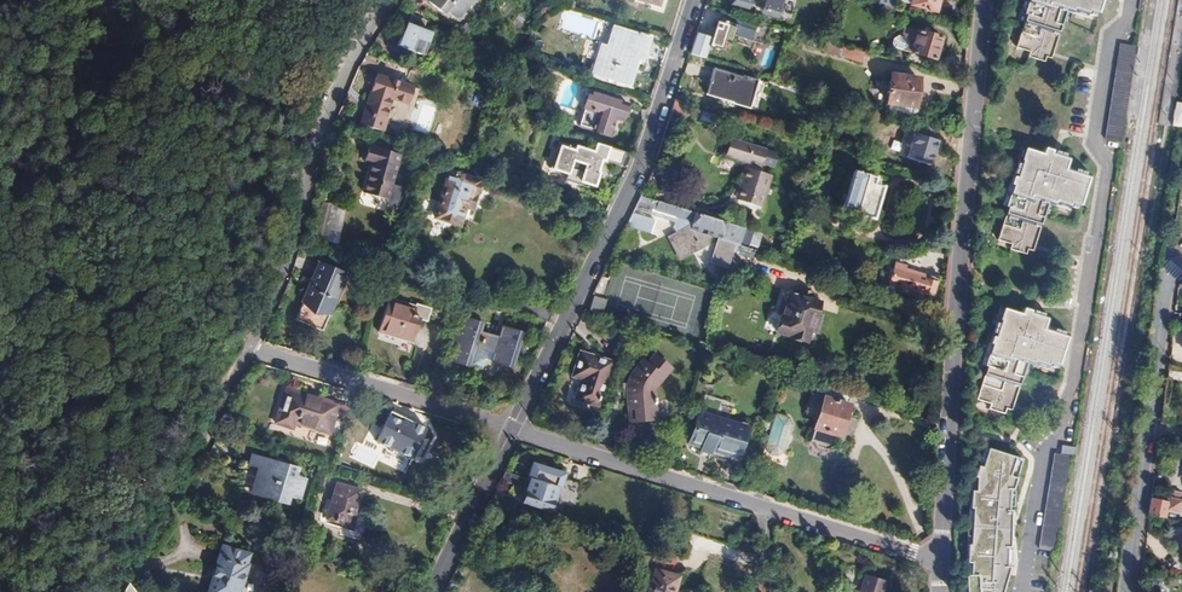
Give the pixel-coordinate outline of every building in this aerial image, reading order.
[(430,4),(446,16),(448,13),(459,21),(474,0),(432,0),(430,4)] [(760,12),(764,0),(748,0),(746,8),(760,12)] [(760,12),(774,17),(779,0),(764,0),(760,12)] [(872,2),(877,4),(894,8),(895,0),(872,0),(872,2)] [(910,5),(935,12),(938,0),(911,0),(910,5)] [(1049,52),(1049,50),(1046,49),(1047,45),(1056,48),(1064,21),(1067,21),(1071,7),(1074,8),(1075,4),(1100,11),(1103,0),(1029,0),(1027,9),(1029,10),(1019,43),(1032,47),(1031,52),(1047,57),(1049,52)] [(892,15),(894,8),(877,4),(875,10),(892,15)] [(407,22),(396,45),(423,57),(432,35),(428,32),(430,26),(414,16),(410,24),(407,22)] [(717,20),(710,39),(708,48),(713,49),(714,48),(722,50),(725,40),(734,42),(735,37),(752,42),(755,32),(717,20)] [(941,38),(903,27),(901,37),(897,36),(894,39),(892,43),(894,49),(934,61),(941,38)] [(599,48),(591,74),(626,86),(634,60),(639,61),(646,39),(611,29),(604,50),(599,48)] [(696,34),(689,55),(704,60),(708,48),(710,39),(696,34)] [(876,56),(831,43),(829,53),(886,70),(889,60),(876,56)] [(1120,142),(1124,121),(1126,105),(1135,46),(1119,44),(1104,140),(1120,142)] [(1049,50),(1049,52),(1054,54),(1056,48),(1047,45),(1046,49),(1049,50)] [(876,56),(889,60),(890,54),(878,51),(876,56)] [(714,70),(706,97),(733,104),(733,106),(748,110),(757,81),(742,77),(741,78),(714,70)] [(898,113),(898,115),(908,116),(911,114),(912,108),(914,108),(917,80),(898,78),(898,75),(891,74),(891,77),(890,77),(887,104),(888,104),(888,112),(898,113)] [(409,89),(375,79),(358,127),(381,134),(384,123),(383,122),(390,101),(404,106),(409,89)] [(581,91),(571,124),(601,134),(606,117),(614,120),(619,102),(581,91)] [(675,101),(671,113),(685,116),(689,105),(675,101)] [(693,110),(690,121),(712,127),(715,116),(693,110)] [(760,208),(769,175),(756,171),(757,167),(761,169),(767,151),(733,140),(729,155),(747,161),(746,164),(750,166),(749,170),(746,169),(742,182),(739,181),(738,184),(736,184),(734,184),(734,187),(735,189),(739,191),(736,201),(760,208)] [(1070,149),(1059,146),(1058,150),(1051,148),(1052,144),(1045,142),(1043,148),(1025,143),(1021,154),(1020,154),(1013,178),(1015,179),(1008,201),(1010,202),(1001,235),(1014,239),(1013,245),(1029,250),(1031,245),(1032,243),(1028,241),(1030,236),(1038,240),(1046,213),(1048,213),(1052,198),(1056,199),(1057,195),(1081,202),(1091,167),(1067,160),(1070,149)] [(620,167),(624,153),(597,145),(594,155),(586,152),(585,159),(575,156),(576,149),(558,145),(551,171),(568,176),(566,183),(581,187),(582,184),(594,187),(598,175),(596,174),(593,173),(595,167),(598,168),(600,161),(620,167)] [(585,159),(586,152),(576,149),(575,156),(585,159)] [(399,163),(368,153),(364,167),(371,170),(362,200),(384,207),(399,163)] [(479,183),(448,173),(433,219),(458,227),(463,210),(470,212),(479,183)] [(875,179),(854,173),(843,212),(859,217),(858,220),(860,227),(867,229),(872,224),(882,189),(874,186),(875,179)] [(773,176),(769,175),(760,208),(763,209),(773,176)] [(640,197),(634,209),(652,214),(653,213),(694,225),(693,230),(723,239),(723,241),(735,245),(736,242),(740,244),(744,229),(640,197)] [(753,232),(747,230),(743,244),(749,245),(753,232)] [(1036,246),(1038,240),(1030,236),(1028,241),(1032,243),(1031,245),(1036,246)] [(891,292),(913,299),(914,295),(922,297),(923,294),(932,296),(935,284),(926,281),(928,276),(905,270),(906,266),(895,263),(887,287),(888,287),(887,289),(892,290),(891,292)] [(300,317),(328,325),(344,272),(316,264),(300,317)] [(817,303),(787,294),(784,303),(778,301),(774,314),(780,316),(775,334),(802,342),(806,340),(809,331),(815,333),(821,317),(813,315),(817,303)] [(387,299),(377,332),(411,343),(418,319),(412,317),(414,308),(387,299)] [(1008,396),(1017,399),(1025,371),(1027,372),(1031,358),(1035,359),(1036,355),(1060,362),(1070,327),(1046,320),(1049,309),(1039,306),(1038,310),(1030,307),(1031,303),(1024,301),(1022,307),(1004,302),(1001,314),(1000,313),(993,338),(994,338),(988,360),(990,362),(980,394),(993,398),(992,403),(1008,408),(1010,403),(1011,402),(1007,400),(1008,396)] [(522,333),(500,326),(497,335),(480,331),(483,322),(461,315),(447,362),(469,368),(475,348),(492,353),(490,361),(511,368),(522,333)] [(326,331),(328,325),(300,317),(298,323),(326,331)] [(578,380),(573,398),(595,405),(609,365),(577,354),(569,377),(578,380)] [(633,411),(634,421),(654,420),(652,407),(652,398),(654,390),(657,380),(668,369),(653,356),(645,365),(641,362),(633,373),(629,382),(626,393),(626,411),(633,411)] [(283,396),(275,424),(293,429),(294,424),(329,434),(338,405),(288,389),(285,397),(283,396)] [(834,451),(851,398),(826,390),(823,399),(811,395),(805,413),(808,417),(816,419),(809,443),(812,444),(814,450),(826,454),(831,450),(834,451)] [(1015,405),(1017,399),(1008,396),(1007,400),(1011,402),(1010,403),(1015,405)] [(595,405),(573,398),(572,400),(594,407),(595,405)] [(425,430),(390,413),(374,446),(408,462),(410,459),(411,460),(425,430)] [(789,418),(775,413),(763,447),(768,456),(775,458),(782,454),(791,426),(789,418)] [(744,432),(697,418),(690,443),(703,447),(701,453),(735,463),(744,432)] [(1061,447),(1060,456),(1071,458),(1073,459),(1074,449),(1061,447)] [(1016,454),(984,454),(984,467),(971,467),(970,578),(975,578),(975,591),(1006,591),(1007,507),(1015,507),(1016,454)] [(270,460),(251,455),(249,465),(262,470),(261,474),(257,472),(255,479),(259,480),(254,496),(289,507),(291,498),(300,501),(306,480),(297,477),(300,469),(286,465),(286,463),(271,458),(270,460)] [(1039,551),(1052,553),(1054,544),(1057,545),(1071,458),(1060,456),(1054,455),(1039,551)] [(1057,545),(1055,554),(1058,554),(1073,459),(1071,458),(1057,545)] [(556,489),(558,490),(562,476),(532,466),(527,480),(529,481),(556,489)] [(503,473),(499,481),(518,488),(521,478),(503,473)] [(548,513),(556,489),(529,481),(522,504),(548,513)] [(335,484),(325,521),(340,526),(338,536),(359,542),(366,518),(355,514),(361,491),(335,484)] [(1160,503),(1150,501),(1148,516),(1163,519),(1164,512),(1176,515),(1179,502),(1176,502),(1177,494),(1168,492),(1166,500),(1161,499),(1160,503)] [(448,512),(451,502),(433,496),(429,507),(448,512)] [(222,546),(208,591),(240,591),(248,565),(246,565),(249,555),(222,546)] [(656,572),(650,591),(675,591),(679,578),(656,572)]
